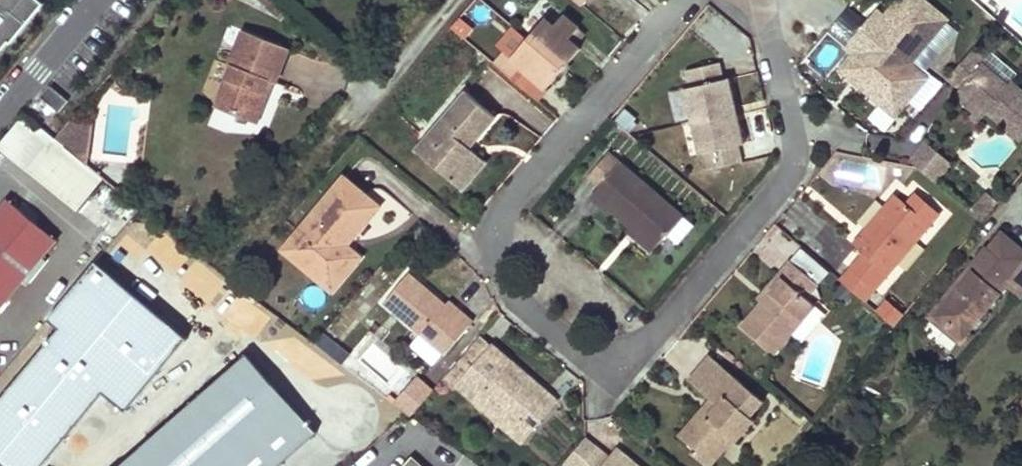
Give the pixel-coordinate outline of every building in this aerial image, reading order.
[(10,41),(12,43),(45,3),(41,0),(0,0),(0,53),(10,41)] [(921,0),(897,0),(882,18),(876,13),(844,50),(849,55),(836,71),(874,103),(944,20),(921,0)] [(554,28),(544,19),(512,59),(521,66),(511,77),(533,95),(541,85),(546,89),(580,50),(575,45),(586,34),(564,17),(554,28)] [(287,50),(241,32),(228,66),(231,67),(218,96),(236,103),(231,114),(255,123),(271,82),(274,83),(287,50)] [(952,97),(970,112),(981,121),(986,114),(1021,144),(1021,95),(1010,85),(1007,89),(982,68),(985,64),(970,51),(945,80),(958,90),(952,97)] [(720,65),(684,74),(688,91),(684,91),(699,155),(703,154),(707,171),(743,163),(739,146),(746,144),(739,116),(730,118),(728,109),(737,107),(731,79),(723,81),(720,65)] [(68,101),(50,85),(40,97),(59,112),(68,101)] [(499,118),(468,92),(426,140),(439,151),(429,160),(460,186),(484,157),(473,148),(499,118)] [(236,103),(218,96),(214,107),(231,114),(236,103)] [(730,118),(739,116),(737,107),(728,109),(730,118)] [(981,121),(970,112),(967,117),(977,125),(981,121)] [(101,180),(22,116),(0,143),(0,148),(77,210),(101,180)] [(925,138),(908,159),(935,181),(952,160),(925,138)] [(426,140),(417,151),(429,160),(439,151),(426,140)] [(594,172),(607,184),(595,198),(606,208),(608,205),(633,226),(661,250),(674,235),(683,244),(701,225),(691,216),(626,161),(614,150),(594,172)] [(484,157),(460,186),(466,191),(490,163),(484,157)] [(381,203),(345,175),(301,229),(310,236),(294,256),(329,282),(355,249),(349,244),(343,240),(351,230),(356,234),(381,203)] [(913,196),(904,206),(897,200),(892,196),(877,215),(882,219),(875,226),(871,222),(851,246),(863,255),(849,271),(873,292),(936,215),(913,196)] [(54,241),(5,200),(0,206),(0,305),(54,241)] [(882,219),(877,215),(871,222),(875,226),(882,219)] [(633,226),(629,231),(658,255),(661,250),(633,226)] [(301,229),(285,249),(294,256),(310,236),(301,229)] [(351,230),(343,240),(349,244),(356,234),(351,230)] [(1001,233),(989,247),(986,247),(968,268),(972,272),(935,316),(961,338),(1007,284),(1021,298),(1021,251),(1001,233)] [(355,249),(329,282),(336,288),(363,255),(355,249)] [(762,307),(742,331),(769,354),(774,359),(815,309),(805,300),(817,287),(790,264),(778,278),(783,282),(762,307)] [(91,266),(45,320),(57,330),(0,397),(0,463),(3,465),(39,465),(103,392),(123,409),(180,341),(91,266)] [(475,323),(411,271),(387,301),(451,352),(475,323)] [(873,292),(849,271),(840,282),(865,302),(873,292)] [(783,282),(778,278),(757,303),(762,307),(783,282)] [(887,299),(876,311),(895,327),(906,315),(887,299)] [(322,331),(315,341),(342,360),(349,350),(322,331)] [(528,374),(496,347),(461,390),(479,404),(483,400),(503,416),(507,412),(535,434),(562,402),(536,381),(531,386),(523,380),(528,374)] [(118,465),(276,465),(313,433),(245,355),(118,465)] [(765,402),(743,384),(710,356),(688,381),(710,399),(707,402),(715,408),(707,417),(700,411),(678,437),(694,450),(702,443),(715,452),(728,436),(733,440),(738,444),(756,422),(751,418),(765,402)] [(536,381),(528,374),(523,380),(531,386),(536,381)] [(424,380),(405,403),(419,415),(438,393),(424,380)] [(499,421),(527,444),(535,434),(507,412),(503,416),(483,400),(479,404),(499,421)] [(707,402),(700,411),(707,417),(715,408),(707,402)] [(691,456),(705,465),(712,465),(733,440),(728,436),(715,452),(702,443),(694,450),(691,456)] [(598,447),(590,440),(567,465),(568,465),(581,465),(598,447)] [(598,447),(581,465),(638,465),(619,450),(612,459),(598,447)]
